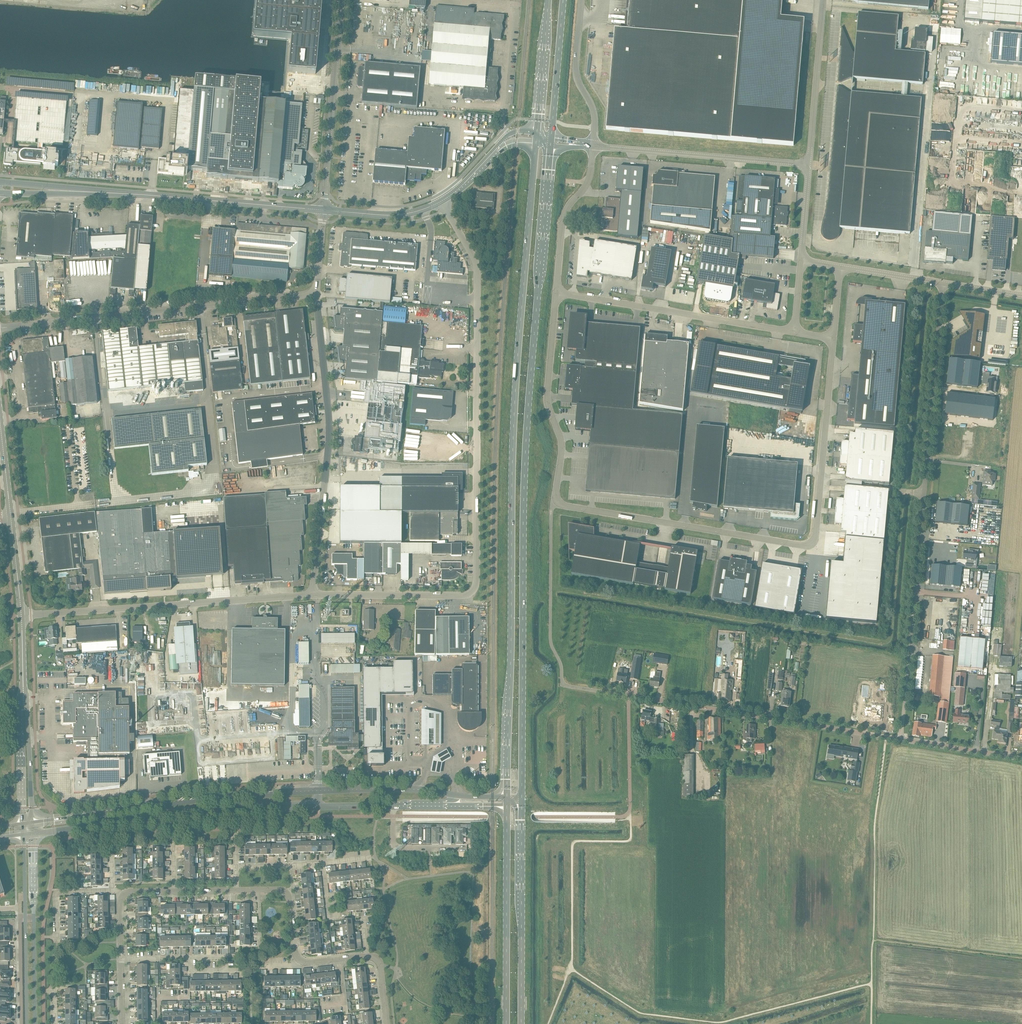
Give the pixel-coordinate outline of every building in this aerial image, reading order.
[(315,74),(322,0),(256,0),(253,36),(291,39),(288,72),(315,74)] [(627,31),(615,30),(606,130),(625,131),(625,132),(630,132),(669,135),(674,136),(674,135),(712,139),(717,140),(717,139),(757,143),(762,143),(794,146),(795,126),(796,126),(796,121),(799,86),(800,81),(799,81),(802,46),(803,46),(803,41),(804,21),(781,19),(783,0),(630,0),(627,31)] [(858,3),(857,3),(928,10),(929,0),(858,0),(858,3)] [(964,20),(1021,25),(1021,0),(965,0),(964,20)] [(498,69),(487,68),(488,54),(491,53),(491,49),(489,49),(489,39),(501,40),(501,34),(498,34),(499,24),(502,25),(503,16),(478,14),(478,13),(476,13),(476,14),(474,14),(475,9),(436,6),(430,84),(465,87),(464,98),(495,101),(498,69)] [(899,17),(858,13),(855,53),(853,53),(842,27),(840,47),(841,47),(838,82),(837,82),(841,82),(850,78),(853,78),(852,83),(853,78),(923,84),(925,54),(895,51),(899,17)] [(941,27),(941,43),(961,44),(962,28),(941,27)] [(927,30),(915,29),(914,42),(911,41),(911,50),(926,51),(927,30)] [(993,33),(991,63),(1021,65),(1021,35),(993,33)] [(421,68),(366,63),(365,68),(361,68),(359,69),(357,86),(359,88),(363,88),(362,103),(403,107),(417,108),(421,68)] [(187,175),(186,180),(190,180),(191,171),(207,172),(206,177),(227,179),(248,181),(253,181),(278,184),(278,188),(283,189),(292,189),(295,187),(296,188),(297,188),(299,188),(300,188),(301,188),(302,187),(303,186),(303,185),(303,184),(303,182),(302,181),(306,179),(307,165),(304,161),(301,161),(302,152),(301,152),(296,151),(296,150),(307,151),(307,149),(309,130),(302,129),(301,148),(294,147),(294,145),(299,145),(302,105),(285,103),(283,103),(280,103),(269,102),(265,101),(265,102),(259,101),(261,83),(195,78),(194,92),(187,171),(187,175)] [(840,87),(836,86),(836,87),(838,87),(828,201),(827,201),(826,206),(825,211),(824,216),(823,221),(822,226),(821,227),(821,228),(821,229),(820,230),(820,231),(821,232),(821,233),(821,234),(821,235),(822,236),(823,237),(823,238),(824,239),(825,239),(826,240),(827,240),(828,241),(829,241),(830,241),(831,241),(832,241),(833,241),(834,240),(835,240),(836,239),(837,239),(837,238),(838,237),(839,236),(839,235),(839,234),(840,234),(840,233),(840,228),(910,234),(921,99),(852,93),(852,88),(851,93),(849,92),(840,87)] [(159,160),(157,174),(173,176),(173,175),(184,176),(184,175),(187,175),(187,171),(194,92),(179,90),(173,157),(175,157),(175,161),(169,161),(169,162),(167,162),(167,161),(159,160)] [(98,135),(100,101),(89,100),(88,134),(98,135)] [(143,105),(117,103),(113,148),(139,150),(139,148),(159,149),(162,109),(142,108),(143,105)] [(445,131),(415,128),(414,138),(409,138),(408,153),(376,150),(373,182),(405,185),(406,180),(416,181),(416,178),(421,178),(421,174),(426,175),(427,170),(442,171),(445,131)] [(60,155),(59,152),(56,153),(45,152),(45,154),(42,154),(42,152),(6,149),(5,157),(5,161),(3,161),(2,164),(13,165),(13,163),(41,165),(41,164),(44,164),(43,168),(55,169),(55,166),(58,166),(58,161),(58,159),(59,159),(59,155),(60,155)] [(971,180),(974,180),(974,170),(979,170),(979,173),(984,173),(985,151),(972,150),(971,180)] [(644,169),(618,167),(616,191),(621,191),(621,199),(606,198),(606,207),(608,208),(608,210),(603,210),(602,218),(607,219),(607,221),(604,221),(604,231),(618,232),(617,236),(638,238),(644,169)] [(659,170),(658,176),(652,176),(653,176),(652,186),(651,186),(654,186),(650,223),(710,232),(712,212),(715,177),(678,174),(679,171),(678,171),(678,173),(659,171),(659,170)] [(704,236),(697,283),(706,284),(704,295),(704,296),(704,297),(704,298),(705,299),(706,299),(707,300),(708,300),(717,302),(724,303),(726,303),(727,303),(728,303),(729,303),(730,302),(730,301),(731,300),(731,299),(733,289),(734,289),(737,272),(739,259),(746,260),(746,256),(773,259),(775,238),(770,238),(771,225),(786,226),(788,207),(773,206),(775,179),(739,176),(736,212),(739,213),(739,217),(735,216),(735,217),(732,216),(730,240),(709,237),(704,236)] [(495,194),(475,192),(474,207),(494,209),(495,194)] [(925,248),(923,262),(933,263),(945,264),(946,263),(953,264),(953,259),(968,260),(970,236),(958,235),(960,216),(960,215),(934,212),(933,223),(932,232),(926,232),(925,248)] [(38,222),(39,214),(38,214),(37,215),(20,214),(16,257),(34,258),(34,256),(37,222),(38,222)] [(55,215),(39,214),(38,222),(37,222),(34,256),(52,257),(55,214),(55,215)] [(55,214),(52,257),(52,255),(70,257),(73,215),(55,214)] [(991,215),(987,259),(993,260),(992,270),(1005,271),(1006,261),(1007,261),(1009,239),(1013,239),(1015,217),(991,215)] [(139,231),(152,232),(153,217),(140,216),(140,226),(139,231)] [(209,275),(216,276),(287,282),(288,269),(303,270),(306,235),(306,229),(306,230),(266,226),(266,227),(261,227),(261,226),(259,225),(259,224),(259,225),(237,224),(237,223),(236,231),(220,230),(213,229),(209,275)] [(124,257),(124,260),(125,260),(137,261),(138,246),(150,247),(152,232),(139,231),(140,226),(127,225),(126,236),(125,248),(125,251),(124,257)] [(665,239),(665,242),(673,242),(673,231),(666,231),(665,236),(668,236),(668,239),(665,239)] [(93,234),(91,232),(88,233),(75,232),(73,260),(124,257),(125,251),(122,251),(122,248),(125,248),(126,236),(112,236),(112,233),(93,234)] [(366,234),(345,232),(344,233),(343,233),(343,234),(342,244),(340,244),(339,245),(339,249),(339,250),(340,250),(341,251),(340,264),(340,265),(341,266),(342,266),(350,267),(351,267),(351,266),(351,265),(415,271),(418,245),(367,241),(368,236),(368,235),(367,235),(366,234)] [(435,241),(433,261),(438,261),(438,262),(437,272),(463,275),(463,269),(460,269),(461,264),(457,263),(458,258),(454,258),(455,253),(449,253),(449,252),(449,251),(449,250),(451,249),(449,246),(447,248),(446,248),(446,247),(445,247),(445,242),(435,241)] [(585,241),(581,241),(580,241),(580,242),(581,242),(579,264),(582,265),(581,269),(580,268),(580,271),(581,271),(581,275),(587,276),(588,272),(590,272),(590,274),(632,280),(637,248),(595,241),(594,249),(590,249),(590,244),(590,243),(585,242),(585,241)] [(134,290),(146,292),(150,247),(138,246),(137,261),(134,290)] [(654,285),(666,287),(671,252),(652,249),(646,280),(642,279),(641,289),(653,291),(654,285)] [(53,261),(52,261),(53,282),(52,282),(53,301),(70,300),(70,299),(110,297),(110,295),(110,288),(113,259),(113,258),(63,260),(53,261)] [(110,288),(110,295),(115,296),(116,289),(122,289),(125,260),(124,260),(113,259),(110,288)] [(125,260),(122,289),(128,290),(128,297),(133,297),(134,290),(137,261),(125,260)] [(21,269),(15,270),(15,272),(16,278),(15,278),(16,284),(17,310),(33,309),(37,309),(37,304),(35,268),(35,262),(30,262),(30,269),(21,269),(21,270),(21,269)] [(338,293),(345,294),(345,299),(380,302),(383,303),(389,303),(392,279),(347,275),(346,280),(339,279),(338,285),(339,285),(339,288),(338,288),(338,293)] [(764,303),(763,308),(777,310),(780,294),(774,293),(775,285),(746,280),(742,300),(764,303)] [(867,299),(866,307),(865,326),(854,325),(853,342),(862,343),(859,376),(851,375),(847,420),(855,421),(854,423),(894,427),(898,387),(898,385),(905,305),(880,303),(877,302),(872,302),(872,300),(867,299)] [(382,323),(387,323),(387,322),(405,324),(406,309),(384,307),(382,323)] [(334,323),(381,328),(382,313),(379,312),(377,312),(376,311),(375,311),(373,312),(367,311),(365,310),(363,311),(341,309),(341,308),(340,317),(333,317),(334,318),(333,318),(334,318),(334,323)] [(281,371),(282,382),(310,379),(307,351),(306,341),(309,340),(308,334),(305,334),(303,310),(289,312),(275,313),(275,320),(277,335),(279,354),(281,371)] [(259,315),(243,317),(243,323),(250,385),(282,382),(281,371),(279,354),(277,335),(275,320),(275,313),(259,315)] [(952,340),(950,356),(980,359),(985,315),(975,313),(975,314),(964,320),(969,330),(952,340)] [(586,317),(572,316),(569,349),(576,350),(575,361),(585,362),(597,363),(637,366),(640,328),(586,323),(586,317)] [(226,327),(233,327),(233,326),(236,326),(235,319),(232,319),(232,318),(226,319),(223,319),(223,321),(224,328),(219,328),(220,336),(227,335),(226,327)] [(160,337),(185,335),(196,333),(197,333),(197,331),(196,325),(196,322),(159,326),(159,329),(159,331),(158,331),(157,331),(156,331),(155,332),(156,333),(157,333),(158,333),(159,333),(159,335),(160,335),(160,337)] [(381,328),(334,323),(335,328),(335,329),(344,330),(342,347),(337,347),(337,348),(337,349),(338,358),(338,359),(338,360),(346,361),(345,379),(376,382),(381,328)] [(382,323),(379,353),(379,352),(377,382),(397,384),(409,385),(410,377),(429,379),(429,376),(441,377),(442,372),(443,372),(443,364),(438,364),(438,363),(425,362),(423,359),(419,359),(420,348),(423,348),(423,340),(421,340),(422,326),(387,323),(382,323)] [(236,326),(233,326),(233,327),(234,337),(232,337),(231,337),(227,336),(227,335),(220,336),(219,328),(219,326),(211,326),(213,347),(228,345),(228,348),(229,348),(229,349),(230,349),(238,348),(236,326)] [(108,391),(143,388),(138,347),(136,328),(102,332),(108,391)] [(138,347),(143,388),(184,383),(185,392),(203,390),(198,341),(197,341),(196,335),(196,333),(185,335),(186,342),(138,347)] [(646,334),(640,404),(683,411),(689,344),(667,342),(668,336),(646,334)] [(21,341),(29,414),(41,412),(42,420),(57,418),(56,410),(53,411),(53,409),(55,408),(51,363),(65,362),(63,347),(49,348),(48,338),(21,341)] [(763,354),(715,346),(700,343),(699,343),(691,392),(802,411),(810,367),(802,365),(802,362),(779,358),(779,356),(763,354)] [(210,364),(210,363),(240,360),(238,348),(230,349),(208,351),(210,364)] [(92,357),(65,360),(70,406),(97,403),(92,357)] [(950,359),(947,384),(977,388),(980,363),(950,359)] [(240,360),(210,363),(210,364),(213,393),(243,390),(240,360)] [(597,363),(585,362),(585,368),(567,366),(565,389),(573,390),(572,405),(579,406),(633,411),(636,372),(637,366),(597,363)] [(984,373),(982,384),(987,385),(986,392),(995,393),(996,382),(988,381),(989,373),(984,373)] [(368,449),(398,453),(402,419),(405,387),(375,384),(375,383),(370,382),(369,393),(366,392),(365,403),(368,403),(367,414),(364,414),(363,425),(366,425),(364,438),(355,437),(355,442),(354,442),(353,442),(352,445),(353,446),(354,446),(353,452),(368,454),(368,449)] [(69,402),(67,383),(59,383),(61,403),(69,402)] [(453,392),(413,388),(410,424),(425,426),(425,420),(440,421),(446,421),(450,418),(453,392)] [(244,401),(232,403),(238,464),(298,456),(303,455),(299,425),(315,423),(314,415),(316,415),(316,416),(316,415),(315,406),(315,407),(313,407),(312,394),(312,393),(289,396),(266,399),(244,401)] [(947,399),(946,414),(993,420),(993,419),(991,419),(991,414),(993,414),(994,405),(995,405),(994,405),(994,403),(995,399),(948,393),(947,393),(948,394),(948,399),(947,399)] [(579,406),(576,429),(591,430),(590,445),(586,491),(675,499),(679,453),(683,415),(633,411),(579,406)] [(111,419),(115,449),(149,445),(152,475),(188,471),(188,467),(204,465),(207,465),(201,410),(111,419)] [(892,433),(893,427),(857,424),(856,429),(892,433)] [(725,428),(697,426),(690,503),(693,503),(692,509),(707,511),(708,506),(718,507),(725,428)] [(846,468),(845,481),(846,481),(846,487),(861,488),(862,482),(889,485),(894,433),(855,430),(855,435),(849,434),(849,442),(842,442),(839,467),(846,468)] [(967,431),(965,441),(972,441),(973,432),(967,431)] [(755,511),(771,512),(770,518),(796,520),(799,518),(800,505),(794,504),(798,464),(759,461),(728,458),(723,508),(755,511)] [(988,471),(984,471),(983,484),(992,485),(992,480),(995,481),(995,474),(988,473),(988,471)] [(340,488),(340,544),(364,544),(379,544),(382,544),(392,544),(401,544),(401,529),(401,513),(410,513),(439,513),(453,513),(457,513),(457,509),(458,490),(461,490),(461,474),(442,474),(442,478),(401,478),(379,478),(379,488),(340,488)] [(980,484),(973,483),(972,498),(979,499),(980,484)] [(831,563),(826,619),(876,624),(884,542),(889,491),(861,488),(846,487),(845,487),(843,500),(837,499),(834,524),(841,525),(841,533),(846,533),(846,538),(845,538),(843,564),(831,563)] [(264,584),(264,581),(283,579),(283,582),(293,581),(293,580),(296,580),(298,579),(297,575),(298,575),(298,566),(300,566),(299,551),(302,551),(301,536),(303,536),(302,521),(305,521),(304,506),(307,506),(306,498),(286,499),(286,492),(265,493),(265,495),(223,498),(226,531),(228,566),(233,566),(234,583),(241,582),(241,585),(264,584)] [(937,502),(935,523),(967,526),(969,506),(937,502)] [(151,509),(96,512),(104,587),(104,594),(130,592),(130,593),(136,592),(164,590),(167,590),(171,590),(170,577),(176,577),(176,579),(205,577),(223,575),(221,558),(219,529),(173,532),(153,533),(151,509)] [(41,538),(80,534),(97,532),(95,512),(39,518),(41,538)] [(410,513),(410,541),(439,541),(439,535),(439,513),(410,513)] [(439,513),(439,535),(453,535),(457,535),(457,525),(456,525),(456,522),(458,522),(458,513),(457,513),(453,513),(439,513)] [(632,584),(634,570),(639,545),(594,538),(594,528),(568,524),(569,550),(575,551),(571,574),(632,584)] [(47,573),(78,569),(83,568),(80,534),(41,538),(45,571),(47,573)] [(364,544),(364,578),(372,578),(372,574),(382,574),(382,544),(379,544),(364,544)] [(382,574),(387,574),(387,575),(396,575),(396,574),(396,565),(401,564),(401,555),(401,544),(392,544),(382,544),(382,574)] [(432,544),(431,555),(451,555),(451,556),(461,556),(461,544),(432,544)] [(666,575),(634,570),(632,584),(663,589),(663,590),(689,594),(696,551),(670,547),(666,575)] [(965,551),(964,559),(968,560),(967,563),(966,566),(972,567),(973,560),(977,561),(978,551),(979,551),(979,550),(968,549),(968,550),(968,552),(965,551)] [(332,555),(332,565),(334,565),(334,567),(344,577),(347,577),(347,580),(357,580),(364,580),(364,560),(360,560),(357,560),(352,560),(352,555),(337,555),(332,555)] [(741,560),(740,561),(737,560),(736,560),(730,559),(730,562),(719,560),(712,599),(751,605),(757,572),(751,571),(752,566),(747,565),(747,562),(742,561),(741,560)] [(90,562),(90,568),(93,589),(99,588),(96,561),(90,562)] [(461,562),(440,562),(440,570),(441,570),(441,575),(441,580),(451,580),(454,579),(458,577),(460,574),(461,570),(461,562)] [(802,570),(762,564),(755,608),(794,614),(802,570)] [(930,585),(960,587),(962,568),(932,565),(930,585)] [(82,576),(85,575),(84,568),(83,568),(78,569),(79,578),(72,578),(73,583),(71,583),(71,591),(82,590),(81,583),(82,583),(82,576)] [(374,610),(364,610),(364,630),(374,630),(374,610)] [(435,611),(415,611),(415,655),(434,655),(435,631),(436,655),(469,655),(469,617),(435,618),(435,611)] [(232,629),(231,685),(284,686),(285,635),(285,630),(277,630),(278,619),(267,618),(267,617),(266,617),(266,616),(265,616),(264,616),(264,617),(263,617),(263,618),(252,618),(252,630),(232,629)] [(176,629),(179,675),(197,674),(196,650),(195,645),(192,645),(190,628),(190,623),(176,624),(177,629),(176,629)] [(408,623),(404,623),(402,638),(411,639),(412,634),(407,634),(408,623)] [(62,638),(63,645),(67,644),(67,640),(76,639),(76,643),(95,642),(95,644),(98,644),(98,642),(117,641),(116,626),(76,628),(75,626),(65,627),(66,638),(62,638)] [(57,632),(56,627),(48,628),(50,645),(57,645),(56,639),(57,639),(57,632)] [(132,627),(132,642),(145,642),(145,637),(142,637),(142,627),(132,627)] [(394,627),(393,627),(392,628),(388,628),(388,634),(389,634),(388,649),(398,651),(400,630),(394,629),(394,627)] [(355,643),(355,633),(322,633),(322,644),(355,643)] [(960,638),(958,668),(982,670),(985,640),(979,639),(979,634),(974,633),(974,639),(960,638)] [(953,650),(954,641),(944,640),(943,649),(953,650)] [(299,642),(299,662),(309,662),(309,641),(299,642)] [(654,654),(653,662),(667,665),(669,656),(654,654)] [(177,655),(169,655),(170,670),(178,670),(177,655)] [(939,698),(949,699),(953,657),(933,655),(929,696),(940,697),(939,698)] [(1013,666),(1013,656),(1000,656),(1000,666),(1013,666)] [(634,657),(630,679),(637,680),(641,659),(634,657)] [(737,665),(736,680),(741,681),(743,660),(735,660),(734,665),(737,665)] [(392,662),(392,668),(363,669),(363,748),(367,748),(367,756),(367,766),(383,766),(383,756),(382,756),(382,743),(380,743),(379,694),(405,693),(405,695),(413,695),(413,688),(412,688),(412,661),(392,662)] [(477,665),(462,665),(462,670),(452,670),(452,675),(433,675),(432,695),(451,695),(451,700),(451,701),(452,701),(452,702),(452,703),(453,704),(454,704),(456,705),(457,705),(461,705),(461,715),(459,715),(459,720),(459,721),(459,722),(459,723),(460,724),(460,725),(461,726),(461,727),(462,727),(463,728),(464,729),(465,729),(466,730),(467,730),(468,730),(469,730),(470,730),(471,730),(472,730),(473,730),(473,729),(474,729),(475,728),(476,728),(476,727),(477,727),(477,726),(478,725),(478,724),(479,724),(479,723),(479,722),(479,721),(479,720),(479,715),(477,715),(477,665)] [(625,669),(621,669),(620,674),(618,674),(617,681),(626,682),(627,675),(624,675),(625,669)] [(651,671),(650,679),(651,679),(651,681),(650,686),(659,687),(659,682),(660,680),(661,672),(651,671)] [(721,700),(730,701),(731,693),(730,692),(730,690),(732,690),(733,680),(728,680),(728,674),(722,673),(721,686),(722,686),(722,692),(719,692),(718,700),(721,700)] [(966,674),(955,673),(954,684),(957,684),(955,705),(963,706),(966,674)] [(299,685),(299,703),(309,703),(309,685),(299,685)] [(331,734),(329,734),(329,746),(348,746),(348,749),(358,749),(358,734),(355,734),(354,688),(331,688),(331,734)] [(782,699),(790,700),(791,692),(790,692),(790,689),(783,689),(782,699)] [(63,712),(62,712),(62,714),(63,714),(63,724),(73,724),(73,739),(73,742),(87,741),(87,743),(86,743),(85,743),(85,745),(86,746),(87,746),(88,760),(74,761),(74,793),(74,794),(85,794),(85,792),(120,787),(120,780),(125,780),(125,771),(130,771),(129,760),(125,760),(125,754),(129,754),(129,699),(122,699),(122,693),(73,694),(73,700),(63,701),(63,712)] [(949,699),(939,698),(939,702),(936,721),(946,723),(949,703),(949,699)] [(790,700),(782,699),(781,706),(789,707),(790,700)] [(871,708),(865,707),(864,716),(873,717),(873,719),(880,720),(881,713),(879,713),(880,706),(872,705),(871,708)] [(651,712),(643,710),(642,719),(649,721),(649,722),(653,723),(653,731),(658,731),(658,736),(661,736),(661,730),(663,730),(663,724),(659,723),(660,719),(654,718),(650,717),(651,715),(651,714),(651,712)] [(960,711),(956,710),(955,714),(954,714),(954,717),(953,722),(958,723),(958,722),(968,722),(968,723),(969,723),(969,719),(969,716),(960,715),(960,711)] [(428,712),(428,714),(426,714),(422,714),(422,744),(426,745),(428,745),(434,745),(434,729),(431,729),(431,719),(434,719),(434,713),(428,712)] [(720,718),(709,717),(709,732),(708,732),(708,740),(720,740),(720,718)] [(991,720),(991,725),(997,725),(996,730),(994,730),(993,738),(998,739),(998,742),(1006,743),(1007,739),(1007,734),(1001,733),(1001,731),(999,731),(1000,721),(991,720)] [(920,723),(915,722),(912,736),(919,737),(919,735),(932,736),(933,729),(936,729),(936,725),(920,723)] [(755,725),(747,725),(747,732),(744,731),(743,739),(744,739),(744,740),(747,742),(752,742),(752,739),(755,739),(755,725)] [(153,747),(152,736),(137,737),(138,748),(153,747)] [(305,753),(305,736),(286,736),(286,742),(300,742),(300,754),(305,753)] [(765,748),(765,744),(755,744),(755,753),(757,753),(757,754),(761,754),(761,753),(765,753),(765,748)] [(836,747),(829,746),(828,754),(834,755),(834,756),(857,760),(859,750),(836,746),(836,747)] [(446,749),(433,757),(430,772),(440,774),(442,763),(451,758),(446,749)] [(179,752),(143,755),(145,775),(145,771),(150,771),(150,778),(154,778),(167,777),(167,776),(181,775),(179,752)] [(684,754),(684,795),(694,795),(694,754),(684,754)] [(860,763),(854,762),(853,764),(851,764),(851,769),(851,771),(849,770),(847,780),(856,782),(857,772),(858,772),(860,763)] [(456,844),(463,844),(463,836),(466,836),(466,830),(456,829),(456,844)] [(211,853),(224,853),(224,847),(227,847),(226,844),(214,844),(214,847),(214,850),(211,850),(211,853)] [(150,852),(150,854),(162,853),(162,848),(166,848),(166,845),(152,845),(152,852),(150,852)] [(364,870),(365,882),(367,882),(367,879),(370,879),(374,878),(373,870),(370,870),(369,869),(364,870)] [(138,905),(138,908),(148,907),(148,899),(135,899),(135,905),(138,905)] [(186,915),(194,915),(194,909),(194,902),(191,902),(191,900),(188,900),(188,905),(186,905),(186,915)] [(177,909),(178,915),(186,915),(186,905),(183,905),(183,902),(177,903),(177,909)] [(194,915),(203,915),(202,905),(200,905),(200,902),(194,902),(194,909),(194,915)] [(205,905),(202,905),(203,915),(211,914),(211,902),(205,902),(205,905)] [(211,914),(219,914),(219,904),(216,904),(216,902),(211,902),(211,914)] [(219,904),(219,914),(224,914),(224,913),(227,913),(227,902),(222,902),(222,904),(219,904)] [(166,903),(161,903),(161,907),(161,910),(161,914),(164,914),(164,918),(169,918),(169,915),(169,905),(166,905),(166,903)] [(172,905),(169,905),(169,915),(178,915),(177,909),(177,903),(172,903),(172,905)] [(148,907),(138,908),(138,910),(135,910),(135,916),(143,916),(146,916),(146,913),(148,913),(148,907)] [(138,921),(138,924),(148,924),(148,919),(147,919),(146,916),(143,916),(135,916),(135,922),(138,921)] [(9,935),(9,929),(8,929),(7,925),(2,925),(2,922),(0,922),(0,935),(9,935)] [(96,928),(99,928),(99,932),(111,932),(111,928),(108,928),(108,923),(96,923),(96,928)] [(148,924),(138,924),(138,927),(136,927),(136,932),(133,932),(133,933),(143,932),(150,932),(150,931),(148,929),(148,924)] [(143,932),(133,933),(133,938),(136,938),(136,941),(146,941),(146,935),(145,935),(145,933),(150,932),(143,932)] [(8,945),(8,941),(9,941),(9,935),(0,935),(0,945),(8,945)] [(146,946),(146,941),(136,941),(136,944),(133,944),(133,949),(141,949),(141,946),(146,946)] [(9,955),(9,949),(8,949),(8,945),(0,945),(0,955),(9,955)] [(4,965),(8,965),(8,961),(9,961),(9,955),(0,955),(0,965),(4,965)] [(0,965),(0,975),(1,975),(1,979),(1,986),(10,986),(10,982),(9,982),(9,979),(10,979),(10,971),(4,972),(4,965),(0,965)] [(95,979),(100,979),(105,979),(105,976),(107,976),(107,971),(98,971),(95,971),(95,979)] [(335,973),(330,973),(331,983),(339,982),(338,973),(335,974),(335,973)] [(105,979),(100,979),(95,979),(95,987),(107,987),(107,982),(105,982),(105,979)] [(180,980),(166,980),(166,988),(171,988),(171,985),(180,985),(180,982),(184,982),(184,989),(188,989),(188,980),(187,980),(183,980),(180,980)] [(107,987),(95,987),(95,996),(105,996),(105,993),(108,993),(107,987)] [(10,997),(9,997),(10,992),(4,991),(4,988),(0,988),(0,996),(10,997)] [(4,1005),(3,1004),(3,1002),(9,1003),(10,997),(0,996),(0,1004),(4,1005)] [(95,1004),(96,1004),(101,1004),(108,1004),(108,998),(105,998),(105,996),(95,996),(95,1004)] [(10,1013),(10,1008),(4,1007),(4,1005),(0,1004),(0,1013),(10,1013)] [(95,1012),(105,1012),(105,1009),(108,1009),(108,1004),(101,1004),(96,1004),(96,1007),(95,1007),(95,1012)] [(314,1011),(311,1011),(311,1023),(313,1023),(313,1021),(316,1021),(316,1017),(320,1017),(319,1008),(314,1008),(314,1011)] [(105,1012),(95,1012),(95,1018),(96,1018),(96,1021),(108,1021),(108,1015),(105,1015),(105,1012)] [(0,1013),(0,1021),(3,1021),(3,1018),(10,1019),(10,1013),(0,1013)]
